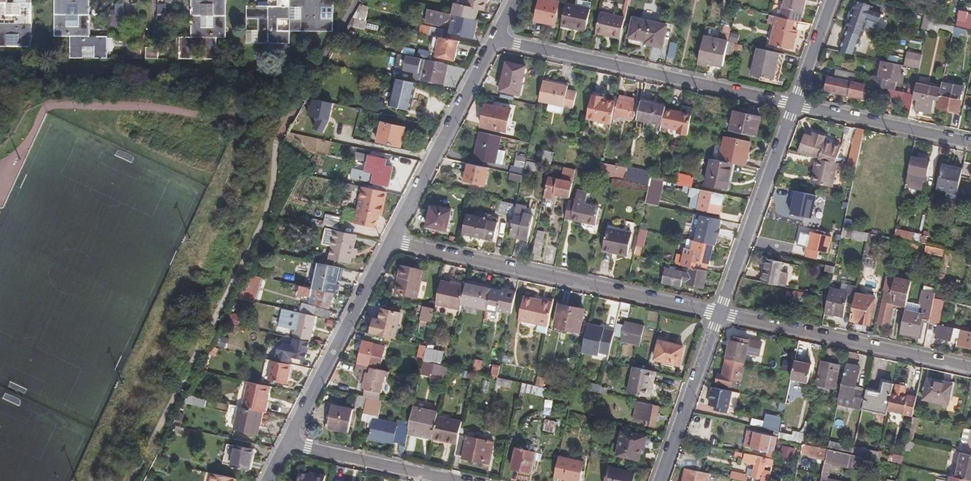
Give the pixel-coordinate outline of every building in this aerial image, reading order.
[(91,16),(91,0),(55,0),(55,16),(68,16),(79,16),(91,16)] [(226,15),(226,0),(191,0),(191,15),(226,15)] [(290,5),(290,18),(290,29),(290,30),(312,30),(312,0),(290,0),(290,5)] [(312,30),(334,30),(334,0),(312,0),(312,30)] [(350,17),(352,18),(361,20),(372,0),(359,0),(350,17)] [(468,18),(471,8),(477,9),(479,0),(460,0),(459,5),(456,5),(454,15),(468,18)] [(550,25),(555,2),(546,0),(536,0),(532,21),(540,23),(550,25)] [(587,9),(589,1),(581,0),(567,0),(566,5),(587,9)] [(795,22),(800,2),(800,0),(781,0),(777,18),(795,22)] [(0,2),(0,24),(31,24),(31,2),(18,2),(7,2),(0,2)] [(851,56),(862,25),(872,29),(878,14),(871,11),(871,9),(852,2),(848,15),(834,52),(851,56)] [(124,4),(116,4),(116,15),(124,16),(124,4)] [(564,4),(559,28),(564,29),(569,30),(569,27),(583,30),(587,9),(566,5),(564,4)] [(167,5),(159,5),(159,16),(167,16),(167,5)] [(247,42),(269,42),(269,5),(247,5),(247,42)] [(290,18),(290,5),(269,5),(269,42),(290,42),(290,30),(290,29),(279,29),(279,18),(290,18)] [(454,15),(425,9),(423,21),(436,23),(444,20),(448,22),(450,22),(448,32),(464,36),(466,28),(468,20),(468,18),(454,15)] [(970,31),(970,24),(961,22),(963,14),(956,12),(953,27),(964,30),(970,31)] [(124,16),(116,15),(116,27),(124,27),(124,16)] [(217,36),(226,36),(226,15),(191,15),(191,36),(217,36)] [(598,15),(593,36),(606,39),(617,42),(622,21),(598,15)] [(925,31),(927,22),(928,16),(922,15),(919,30),(925,31)] [(70,37),(91,37),(91,16),(79,16),(79,27),(68,27),(68,16),(55,16),(55,37),(70,37)] [(167,16),(159,16),(159,27),(167,27),(167,16)] [(792,37),(795,22),(777,18),(772,17),(766,44),(789,50),(792,37)] [(625,41),(658,48),(663,27),(630,20),(625,41)] [(951,32),(952,27),(934,23),(927,22),(925,31),(936,33),(937,29),(951,32)] [(0,24),(0,45),(31,45),(31,24),(0,24)] [(417,24),(415,32),(432,36),(438,37),(440,29),(417,24)] [(962,35),(964,30),(953,27),(952,27),(951,32),(950,36),(955,37),(956,33),(962,35)] [(734,42),(736,32),(727,30),(725,41),(734,42)] [(191,36),(179,36),(179,58),(192,58),(192,47),(204,47),(204,58),(217,58),(217,36),(191,36)] [(454,48),(456,41),(438,37),(432,36),(431,42),(437,46),(436,53),(452,57),(454,48)] [(700,36),(694,63),(705,66),(706,63),(713,65),(719,66),(724,42),(700,36)] [(108,39),(108,37),(91,37),(70,37),(70,59),(108,59),(108,52),(108,39)] [(730,57),(732,50),(733,44),(725,43),(723,55),(730,57)] [(667,45),(665,58),(668,59),(671,59),(674,46),(667,45)] [(142,48),(133,48),(133,59),(142,59),(142,48)] [(155,48),(147,48),(147,59),(155,59),(155,48)] [(776,71),(780,54),(754,48),(748,75),(756,77),(767,79),(766,82),(773,84),(776,71)] [(902,66),(916,69),(919,54),(905,51),(902,66)] [(445,65),(421,59),(395,54),(392,67),(401,69),(401,70),(412,73),(411,78),(441,84),(443,73),(445,65)] [(516,96),(522,67),(502,63),(499,77),(496,91),(516,96)] [(897,67),(879,63),(877,70),(875,78),(869,77),(866,79),(865,86),(879,89),(890,91),(892,82),(899,83),(900,77),(895,75),(897,67)] [(832,71),(831,78),(850,82),(852,75),(832,71)] [(414,83),(394,78),(388,106),(408,110),(411,97),(414,83)] [(831,78),(829,78),(828,86),(826,92),(858,99),(861,85),(850,82),(831,78)] [(539,81),(535,101),(545,103),(544,110),(556,113),(557,106),(560,106),(560,105),(563,91),(564,86),(550,83),(539,81)] [(936,91),(935,96),(937,97),(934,109),(941,110),(953,113),(957,96),(950,95),(951,88),(938,85),(936,91)] [(928,101),(934,102),(935,96),(936,91),(912,86),(911,88),(910,94),(910,96),(908,102),(911,103),(910,110),(918,112),(926,114),(928,101)] [(877,96),(893,99),(895,92),(890,91),(879,89),(877,96)] [(563,91),(560,105),(569,107),(572,93),(563,91)] [(589,92),(583,117),(608,122),(609,118),(612,102),(603,100),(598,99),(599,94),(594,93),(589,92)] [(893,99),(901,101),(902,94),(895,92),(893,99)] [(899,110),(906,111),(908,102),(910,96),(902,94),(901,101),(899,110)] [(612,102),(609,118),(613,119),(614,116),(627,119),(632,98),(626,96),(622,95),(621,101),(616,100),(615,102),(612,102)] [(316,112),(318,102),(310,100),(308,110),(316,112)] [(638,100),(637,103),(662,109),(663,106),(649,103),(638,100)] [(637,103),(634,120),(659,125),(662,110),(662,109),(637,103)] [(477,127),(501,132),(506,110),(482,104),(481,112),(477,127)] [(679,108),(677,114),(688,116),(689,110),(679,108)] [(662,110),(659,125),(675,129),(674,133),(683,135),(686,123),(688,116),(677,114),(670,112),(662,110)] [(726,132),(752,138),(756,118),(745,116),(730,112),(726,132)] [(312,135),(317,123),(310,120),(307,128),(308,129),(306,133),(312,135)] [(374,141),(397,146),(399,137),(401,127),(379,122),(374,141)] [(306,133),(308,129),(307,128),(298,125),(296,130),(306,134),(306,133)] [(861,130),(854,129),(845,166),(853,168),(856,155),(861,130)] [(497,138),(476,133),(473,143),(470,160),(491,165),(491,164),(494,151),(497,138)] [(796,153),(819,160),(834,163),(839,147),(822,141),(823,138),(811,134),(810,137),(802,135),(800,143),(796,153)] [(329,155),(333,144),(309,135),(305,146),(329,155)] [(732,164),(741,166),(743,156),(746,142),(721,137),(716,161),(728,164),(732,164)] [(885,147),(882,161),(889,162),(892,148),(885,147)] [(500,166),(503,153),(494,151),(491,164),(500,166)] [(370,189),(384,192),(386,185),(388,185),(390,175),(392,168),(385,166),(386,159),(355,152),(354,158),(367,161),(365,170),(353,168),(351,177),(372,182),(370,189)] [(531,161),(547,165),(550,155),(539,153),(538,158),(533,156),(531,161)] [(511,166),(521,168),(523,158),(512,155),(511,158),(512,159),(511,166)] [(853,168),(851,176),(877,181),(882,162),(872,160),(873,158),(870,157),(866,156),(862,155),(862,156),(856,155),(853,168)] [(657,156),(655,167),(670,170),(673,159),(657,156)] [(908,158),(902,187),(917,190),(919,180),(922,181),(926,161),(919,160),(908,158)] [(728,164),(716,161),(708,159),(702,184),(723,188),(728,164)] [(819,160),(814,159),(811,171),(809,182),(831,187),(836,163),(834,163),(819,160)] [(523,163),(521,170),(532,172),(533,166),(523,163)] [(607,169),(608,165),(599,164),(597,174),(613,177),(615,171),(607,169)] [(729,179),(732,164),(728,164),(723,188),(726,189),(729,179)] [(485,168),(468,165),(466,174),(465,182),(481,186),(485,168)] [(507,173),(519,176),(521,168),(511,166),(507,165),(505,173),(507,173)] [(934,188),(954,193),(959,169),(949,167),(939,165),(934,188)] [(618,166),(615,179),(621,180),(623,170),(624,167),(618,166)] [(544,178),(540,197),(549,199),(550,195),(565,198),(571,171),(561,168),(558,181),(544,178)] [(623,170),(621,180),(646,185),(647,179),(648,174),(637,171),(636,173),(623,170)] [(506,180),(518,182),(519,176),(507,173),(506,180)] [(647,179),(646,185),(642,203),(656,206),(661,182),(673,184),(674,177),(661,175),(660,181),(647,179)] [(674,176),(674,177),(673,184),(687,187),(689,180),(674,176)] [(353,185),(341,182),(339,189),(352,192),(352,189),(353,185)] [(382,202),(384,192),(370,189),(361,187),(360,191),(353,224),(372,228),(375,215),(379,216),(382,202)] [(718,204),(720,195),(688,188),(687,196),(690,197),(687,206),(716,213),(718,204)] [(793,190),(792,215),(815,216),(817,192),(793,190)] [(564,203),(561,220),(574,222),(590,226),(593,209),(580,206),(583,194),(573,192),(571,204),(564,203)] [(512,206),(494,202),(492,214),(510,218),(511,213),(512,206)] [(423,228),(443,232),(447,213),(428,209),(425,218),(423,228)] [(491,242),(497,218),(474,213),(473,218),(466,217),(462,236),(479,239),(491,242)] [(510,218),(506,238),(513,239),(513,237),(521,239),(525,239),(529,217),(511,213),(510,218)] [(342,232),(345,218),(326,214),(324,221),(310,218),(309,224),(324,228),(342,232)] [(708,245),(711,246),(713,238),(715,238),(716,234),(716,230),(715,230),(717,221),(698,217),(692,242),(708,245)] [(645,231),(646,224),(638,222),(637,229),(645,231)] [(342,232),(324,228),(321,241),(330,243),(327,258),(346,262),(348,255),(350,247),(351,242),(353,234),(342,232)] [(615,253),(615,256),(620,257),(622,257),(627,234),(603,229),(598,249),(615,253)] [(642,247),(646,231),(637,229),(631,255),(636,256),(638,246),(642,247)] [(864,242),(865,234),(844,230),(842,238),(864,242)] [(892,230),(890,239),(905,242),(916,244),(918,236),(892,230)] [(818,257),(820,249),(828,251),(831,236),(812,232),(809,244),(806,255),(818,257)] [(531,242),(538,244),(540,234),(533,233),(531,242)] [(668,264),(686,268),(699,271),(700,266),(703,267),(706,255),(708,245),(692,242),(688,241),(686,250),(690,250),(688,258),(677,255),(671,254),(668,264)] [(539,244),(538,244),(531,242),(528,255),(532,256),(536,257),(539,244)] [(914,252),(916,244),(905,242),(903,250),(914,252)] [(941,251),(941,250),(922,246),(920,254),(940,258),(941,251)] [(679,248),(677,255),(688,258),(690,250),(686,250),(679,248)] [(943,272),(947,253),(941,251),(940,258),(937,271),(943,272)] [(761,268),(758,281),(759,281),(783,286),(785,275),(776,274),(779,262),(763,258),(761,268)] [(338,268),(317,263),(311,289),(331,293),(332,294),(335,281),(338,268)] [(831,266),(823,264),(820,274),(829,276),(831,266)] [(395,277),(392,294),(411,298),(417,269),(396,265),(394,270),(393,277),(395,277)] [(701,280),(703,272),(699,271),(686,268),(685,275),(661,269),(658,282),(677,287),(679,279),(683,280),(682,286),(698,290),(701,280)] [(256,276),(250,274),(237,298),(243,299),(245,293),(247,294),(256,276)] [(893,306),(905,309),(910,282),(894,279),(892,285),(885,283),(881,302),(882,302),(878,324),(882,325),(888,326),(893,306)] [(440,281),(435,281),(430,304),(455,310),(456,305),(460,286),(445,283),(440,281)] [(474,283),(461,281),(461,283),(460,286),(456,305),(481,311),(485,289),(486,286),(474,283)] [(846,294),(847,287),(839,285),(839,292),(846,294)] [(331,293),(311,289),(300,286),(298,295),(309,297),(310,295),(315,297),(313,301),(311,301),(310,305),(327,309),(329,302),(331,293)] [(828,290),(822,313),(830,315),(841,317),(844,302),(851,303),(854,288),(847,287),(846,294),(839,292),(828,290)] [(496,291),(485,289),(481,311),(480,311),(492,314),(493,312),(506,315),(511,292),(500,290),(500,292),(496,291)] [(794,301),(800,302),(802,295),(787,292),(786,299),(794,301)] [(905,309),(901,332),(909,334),(918,335),(921,321),(930,321),(934,299),(935,295),(921,292),(918,311),(905,309)] [(869,324),(874,298),(855,294),(850,320),(869,324)] [(543,326),(548,303),(536,300),(520,297),(515,320),(543,326)] [(934,299),(930,321),(936,323),(939,324),(944,301),(934,299)] [(613,302),(610,302),(608,312),(615,313),(617,303),(613,302)] [(626,305),(617,303),(615,313),(624,315),(626,305)] [(557,328),(562,306),(556,305),(552,326),(557,328)] [(425,328),(429,309),(418,306),(416,312),(415,320),(415,321),(414,326),(425,328)] [(572,309),(562,306),(557,328),(562,329),(576,332),(581,311),(572,309)] [(313,316),(326,319),(328,311),(310,307),(309,315),(313,316)] [(367,335),(383,338),(390,340),(396,314),(378,310),(376,322),(371,321),(369,327),(367,335)] [(296,312),(290,338),(307,342),(311,327),(313,316),(309,315),(296,312)] [(616,341),(635,346),(640,327),(620,322),(620,325),(617,338),(616,341)] [(617,338),(620,325),(613,323),(610,336),(617,338)] [(939,324),(936,323),(934,335),(944,337),(951,339),(951,335),(957,336),(956,343),(970,347),(970,331),(939,324)] [(596,352),(605,354),(610,331),(600,329),(600,327),(585,324),(578,352),(595,355),(596,352)] [(283,334),(285,328),(278,326),(276,332),(283,334)] [(367,335),(362,334),(359,350),(356,364),(373,368),(374,363),(379,364),(382,348),(381,347),(383,338),(367,335)] [(219,348),(223,340),(217,337),(213,347),(219,348)] [(733,341),(729,359),(746,363),(747,363),(749,353),(766,357),(769,344),(739,337),(738,342),(733,341)] [(307,342),(290,338),(289,345),(282,343),(279,356),(303,361),(306,349),(307,342)] [(652,360),(676,365),(678,356),(680,348),(656,342),(652,360)] [(423,349),(423,347),(417,346),(413,361),(420,363),(421,360),(423,349)] [(215,356),(219,348),(213,347),(209,353),(215,356)] [(430,351),(423,349),(421,360),(437,363),(439,356),(429,354),(430,351)] [(787,368),(793,369),(795,357),(790,356),(787,368)] [(729,359),(727,358),(722,377),(718,375),(717,383),(731,386),(732,380),(741,381),(746,363),(729,359)] [(831,362),(822,360),(816,387),(834,390),(839,364),(831,362)] [(292,365),(272,361),(267,381),(287,385),(289,376),(292,365)] [(472,361),(469,374),(475,375),(478,362),(472,361)] [(805,364),(795,361),(791,380),(808,384),(813,365),(805,364)] [(442,376),(443,368),(421,363),(418,374),(427,376),(428,373),(442,376)] [(387,373),(353,366),(352,371),(351,376),(356,377),(355,381),(360,382),(359,389),(360,389),(377,393),(379,393),(381,383),(382,383),(383,377),(386,378),(387,373)] [(495,379),(497,368),(491,366),(488,377),(494,379),(495,379)] [(651,372),(628,366),(622,393),(646,398),(651,372)] [(850,368),(845,367),(838,398),(865,403),(868,388),(866,388),(855,385),(858,370),(850,368)] [(468,381),(469,374),(453,370),(451,377),(468,381)] [(651,372),(646,398),(649,399),(651,386),(654,372),(651,372)] [(923,398),(950,403),(954,383),(941,380),(928,377),(923,398)] [(508,382),(495,379),(494,379),(492,385),(507,388),(508,382)] [(539,389),(541,380),(534,379),(532,388),(539,389)] [(266,386),(241,380),(235,405),(242,407),(261,411),(264,396),(266,386)] [(732,380),(731,386),(731,387),(739,389),(741,381),(732,380)] [(868,388),(865,403),(861,407),(886,413),(891,410),(894,393),(892,384),(886,383),(882,382),(880,391),(868,388)] [(589,384),(587,391),(597,393),(598,386),(589,384)] [(539,389),(532,388),(518,385),(517,391),(539,396),(540,390),(539,389)] [(895,395),(894,393),(891,410),(913,416),(917,399),(908,397),(907,401),(904,401),(904,397),(906,387),(901,386),(897,385),(895,395)] [(727,392),(710,388),(708,395),(706,406),(715,407),(714,411),(723,413),(727,392)] [(360,389),(358,398),(362,398),(375,401),(377,393),(360,389)] [(205,407),(207,398),(188,394),(184,402),(205,407)] [(358,409),(361,399),(354,397),(351,407),(358,409)] [(362,398),(357,423),(363,424),(362,428),(369,429),(367,438),(383,442),(402,446),(405,433),(409,413),(410,409),(394,405),(390,425),(374,421),(378,402),(375,401),(362,398)] [(655,408),(632,403),(628,421),(642,424),(641,428),(650,430),(653,418),(655,408)] [(321,428),(345,434),(350,410),(331,406),(330,410),(328,417),(324,416),(321,428)] [(264,423),(266,412),(261,411),(242,407),(237,429),(261,434),(264,423)] [(430,437),(434,418),(409,413),(405,433),(419,436),(418,438),(423,439),(429,440),(430,437)] [(762,415),(759,429),(776,433),(779,419),(762,415)] [(458,423),(434,418),(430,437),(445,440),(444,444),(448,444),(453,446),(455,437),(458,423)] [(909,443),(914,420),(908,419),(903,442),(909,443)] [(539,431),(553,435),(555,425),(541,422),(539,431)] [(965,445),(970,430),(961,428),(959,441),(961,444),(965,445)] [(799,445),(801,435),(790,432),(789,436),(788,442),(799,445)] [(641,444),(642,439),(618,433),(612,458),(635,463),(637,452),(639,452),(641,444)] [(718,443),(738,447),(740,437),(720,433),(719,438),(718,443)] [(789,436),(776,433),(775,440),(788,442),(789,436)] [(769,455),(772,440),(748,435),(747,440),(752,441),(749,451),(763,454),(769,455)] [(453,446),(451,457),(460,458),(459,460),(467,462),(474,463),(479,442),(455,437),(453,446)] [(479,442),(474,463),(480,464),(484,443),(479,442)] [(826,442),(824,450),(848,456),(850,447),(826,442)] [(910,445),(903,443),(901,452),(907,453),(907,450),(909,450),(910,445)] [(824,450),(799,445),(797,455),(822,460),(824,450)] [(228,467),(248,472),(251,459),(253,450),(233,446),(228,467)] [(850,447),(848,456),(861,459),(873,461),(875,453),(850,447)] [(527,475),(532,452),(514,448),(509,471),(519,473),(527,475)] [(790,450),(778,448),(776,458),(788,460),(790,450)] [(824,450),(822,460),(821,463),(819,473),(817,480),(818,480),(824,480),(825,479),(822,478),(825,464),(845,468),(844,471),(857,474),(861,459),(848,456),(824,450)] [(957,453),(952,478),(966,480),(970,480),(970,456),(965,454),(957,453)] [(769,461),(739,454),(737,463),(748,465),(747,471),(746,477),(755,479),(755,480),(764,480),(769,461)] [(884,461),(897,464),(899,458),(890,456),(889,459),(885,458),(884,461)] [(550,479),(560,480),(561,480),(576,480),(580,464),(554,459),(550,479)] [(628,480),(630,474),(605,468),(602,480),(628,480)] [(682,469),(680,480),(704,480),(706,475),(682,469)] [(208,480),(235,480),(236,478),(210,472),(208,480)] [(723,478),(734,480),(741,480),(742,479),(739,479),(739,476),(724,472),(723,478)]
